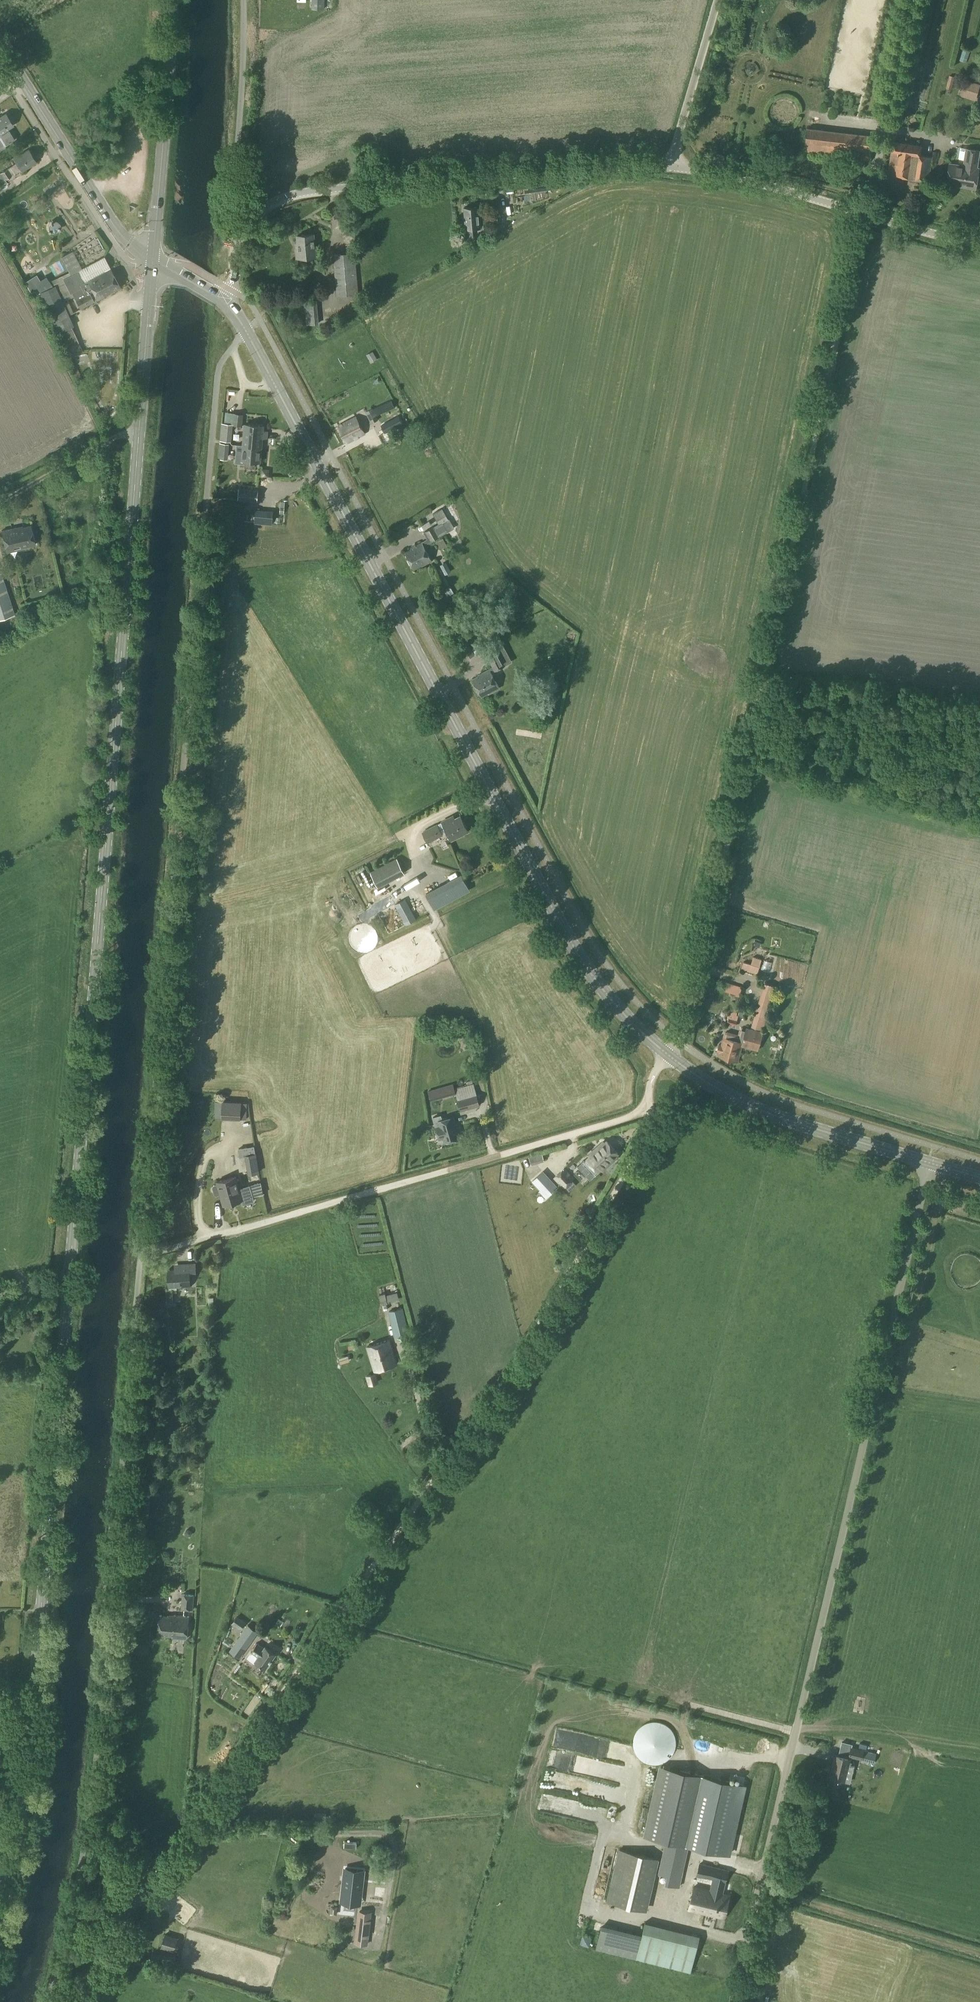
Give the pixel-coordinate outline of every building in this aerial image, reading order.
[(312,9),(325,9),(325,8),(331,8),(331,0),(312,0),(312,9)] [(965,60),(968,48),(960,46),(957,57),(965,60)] [(741,66),(746,73),(752,69),(747,62),(741,66)] [(962,93),(974,97),(978,84),(966,80),(962,93)] [(6,144),(13,139),(7,128),(12,125),(7,118),(8,117),(6,114),(5,114),(0,117),(0,134),(6,144)] [(803,153),(870,160),(873,136),(807,128),(803,153)] [(888,175),(928,181),(931,158),(919,156),(921,146),(893,141),(888,175)] [(361,150),(361,157),(372,157),(371,149),(361,150)] [(946,184),(958,186),(958,189),(975,192),(978,172),(976,172),(979,150),(966,149),(963,166),(949,164),(946,184)] [(6,181),(5,179),(21,169),(22,171),(29,166),(28,165),(35,161),(28,150),(14,159),(16,162),(0,172),(0,185),(6,181)] [(465,229),(459,229),(460,233),(460,243),(466,243),(475,242),(475,237),(473,237),(472,228),(480,227),(479,207),(463,208),(465,229)] [(54,217),(45,221),(48,230),(58,226),(54,217)] [(298,228),(299,222),(292,220),(290,226),(298,228)] [(0,226),(0,238),(1,238),(1,239),(10,234),(4,223),(0,226)] [(296,248),(297,258),(315,256),(313,234),(297,235),(298,247),(296,248)] [(36,274),(24,281),(30,292),(34,290),(36,294),(40,291),(57,332),(58,332),(65,347),(77,341),(71,327),(73,325),(68,315),(61,299),(72,294),(79,308),(119,287),(102,256),(81,268),(71,249),(60,255),(68,271),(48,280),(46,276),(39,280),(36,274)] [(333,255),(336,296),(358,294),(354,253),(333,255)] [(304,301),(306,325),(318,324),(316,300),(304,301)] [(89,355),(111,356),(112,347),(89,346),(89,355)] [(394,401),(375,410),(378,417),(397,408),(394,401)] [(372,408),(365,411),(371,423),(378,420),(372,408)] [(234,413),(233,424),(242,425),(243,414),(234,413)] [(381,425),(385,432),(402,423),(398,416),(381,425)] [(338,426),(347,443),(365,434),(356,417),(338,426)] [(222,424),(221,441),(231,442),(232,424),(222,424)] [(243,445),(261,447),(262,437),(267,438),(267,431),(263,430),(263,426),(245,424),(243,445)] [(237,445),(236,460),(241,460),(246,460),(245,464),(245,466),(254,467),(255,461),(260,462),(261,447),(243,445),(237,445)] [(239,498),(257,500),(257,490),(240,488),(239,498)] [(254,522),(272,524),(273,511),(255,509),(254,522)] [(405,552),(414,569),(421,565),(422,566),(432,561),(423,545),(431,541),(454,529),(448,518),(442,509),(433,513),(438,524),(425,531),(428,538),(422,542),(410,548),(411,549),(405,552)] [(15,521),(13,511),(0,514),(0,525),(15,521)] [(0,530),(5,552),(21,549),(20,547),(34,544),(30,525),(19,528),(19,526),(0,530)] [(441,566),(445,574),(450,572),(446,563),(441,566)] [(13,614),(0,573),(0,618),(13,614)] [(444,590),(447,597),(454,594),(451,587),(444,590)] [(498,615),(501,622),(508,618),(505,612),(498,615)] [(461,657),(471,653),(467,644),(458,648),(461,657)] [(505,665),(496,648),(496,647),(485,653),(492,668),(494,671),(505,665)] [(478,676),(472,679),(481,697),(489,693),(499,688),(491,672),(494,671),(492,668),(489,669),(477,675),(478,676)] [(442,822),(447,831),(451,838),(467,830),(460,816),(450,821),(449,818),(442,822)] [(447,831),(442,822),(437,824),(442,833),(447,831)] [(442,833),(437,824),(422,832),(427,843),(443,835),(442,833)] [(397,860),(370,874),(378,888),(404,874),(397,860)] [(425,894),(434,909),(443,904),(469,889),(461,874),(425,894)] [(394,904),(405,925),(416,919),(405,899),(394,904)] [(741,969),(757,973),(761,960),(753,957),(751,965),(743,962),(741,969)] [(739,990),(740,983),(724,981),(723,988),(739,990)] [(751,1027),(762,1030),(775,987),(764,983),(751,1027)] [(708,992),(701,1000),(710,1007),(716,999),(708,992)] [(727,1023),(735,1026),(737,1019),(729,1017),(727,1023)] [(737,1041),(729,1038),(723,1037),(721,1045),(719,1044),(717,1051),(719,1052),(718,1056),(737,1061),(742,1045),(757,1050),(763,1033),(746,1028),(742,1042),(737,1041)] [(455,1090),(459,1110),(479,1106),(474,1085),(455,1090)] [(222,1118),(246,1119),(247,1103),(222,1102),(222,1118)] [(436,1127),(439,1139),(443,1138),(444,1143),(460,1138),(453,1116),(438,1121),(439,1126),(436,1127)] [(583,1162),(596,1177),(596,1176),(595,1175),(602,1170),(603,1171),(613,1162),(612,1161),(619,1156),(609,1144),(602,1149),(601,1148),(589,1157),(590,1158),(585,1163),(584,1161),(583,1162)] [(238,1150),(239,1157),(246,1156),(249,1174),(259,1172),(254,1147),(238,1150)] [(529,1158),(531,1164),(544,1161),(542,1154),(529,1158)] [(554,1177),(563,1188),(574,1179),(565,1168),(554,1177)] [(549,1194),(552,1192),(551,1191),(556,1186),(542,1171),(534,1179),(532,1181),(540,1190),(539,1191),(545,1198),(549,1194)] [(220,1193),(220,1196),(240,1190),(239,1189),(236,1176),(217,1182),(217,1184),(214,1185),(213,1187),(214,1192),(217,1194),(220,1193)] [(249,1185),(250,1190),(262,1187),(261,1182),(249,1185)] [(240,1190),(220,1196),(223,1205),(242,1200),(243,1203),(245,1204),(253,1202),(254,1200),(253,1195),(250,1195),(248,1187),(239,1189),(240,1190)] [(190,1286),(189,1264),(180,1265),(180,1269),(168,1270),(169,1287),(190,1286)] [(387,1301),(385,1295),(385,1293),(378,1295),(381,1303),(387,1301)] [(385,1295),(387,1301),(398,1298),(397,1293),(385,1295)] [(389,1312),(395,1338),(407,1335),(401,1309),(389,1312)] [(367,1347),(375,1371),(396,1365),(389,1340),(367,1347)] [(403,1441),(409,1449),(422,1440),(416,1431),(403,1441)] [(138,1511),(146,1513),(148,1504),(140,1503),(138,1511)] [(165,1548),(173,1548),(174,1536),(165,1536),(165,1548)] [(181,1608),(192,1610),(194,1596),(182,1594),(181,1608)] [(157,1635),(172,1636),(172,1637),(187,1638),(188,1616),(173,1615),(172,1617),(158,1616),(157,1635)] [(245,1622),(237,1616),(231,1624),(240,1630),(245,1622)] [(244,1630),(254,1637),(258,1632),(247,1625),(244,1630)] [(254,1637),(244,1630),(234,1644),(232,1646),(243,1654),(254,1637)] [(247,1658),(254,1662),(255,1660),(265,1668),(275,1654),(265,1646),(264,1648),(257,1643),(247,1658)] [(228,1668),(233,1655),(218,1650),(213,1663),(228,1668)] [(675,1747),(675,1743),(674,1740),(673,1736),(671,1732),(669,1729),(666,1727),(662,1725),(658,1724),(654,1723),(650,1724),(646,1725),(643,1727),(640,1729),(637,1732),(635,1735),(634,1739),(633,1743),(633,1747),(634,1751),(636,1754),(638,1758),(641,1761),(644,1763),(648,1764),(652,1765),(656,1765),(660,1764),(663,1763),(667,1761),(670,1758),(672,1755),(674,1751),(675,1747)] [(741,1746),(744,1735),(726,1731),(724,1742),(741,1746)] [(808,1732),(806,1742),(820,1745),(822,1734),(808,1732)] [(861,1760),(863,1750),(850,1747),(847,1757),(861,1760)] [(829,1777),(844,1781),(850,1759),(835,1755),(829,1777)] [(745,1773),(748,1764),(732,1759),(729,1768),(745,1773)] [(729,1850),(743,1785),(691,1773),(661,1766),(645,1836),(666,1840),(658,1874),(667,1876),(667,1878),(666,1878),(665,1877),(664,1876),(663,1876),(662,1876),(661,1876),(661,1877),(660,1878),(660,1879),(660,1880),(661,1881),(662,1882),(663,1882),(664,1882),(664,1881),(665,1881),(666,1881),(665,1884),(679,1887),(689,1841),(707,1846),(702,1864),(699,1864),(696,1876),(713,1880),(711,1891),(721,1893),(727,1871),(724,1870),(729,1850)] [(642,1909),(654,1858),(619,1850),(607,1901),(642,1909)] [(605,1875),(605,1866),(595,1866),(595,1875),(605,1875)] [(346,1870),(343,1899),(361,1901),(364,1872),(346,1870)] [(721,1893),(711,1891),(694,1887),(688,1910),(723,1918),(729,1895),(721,1893)] [(359,1920),(369,1921),(370,1913),(360,1912),(359,1920)] [(596,1950),(691,1974),(700,1937),(645,1923),(642,1936),(602,1926),(596,1950)] [(161,1947),(173,1950),(177,1938),(165,1935),(161,1947)] [(368,1936),(357,1935),(356,1943),(367,1945),(368,1936)] [(583,1935),(580,1943),(588,1946),(590,1942),(591,1937),(583,1935)]
